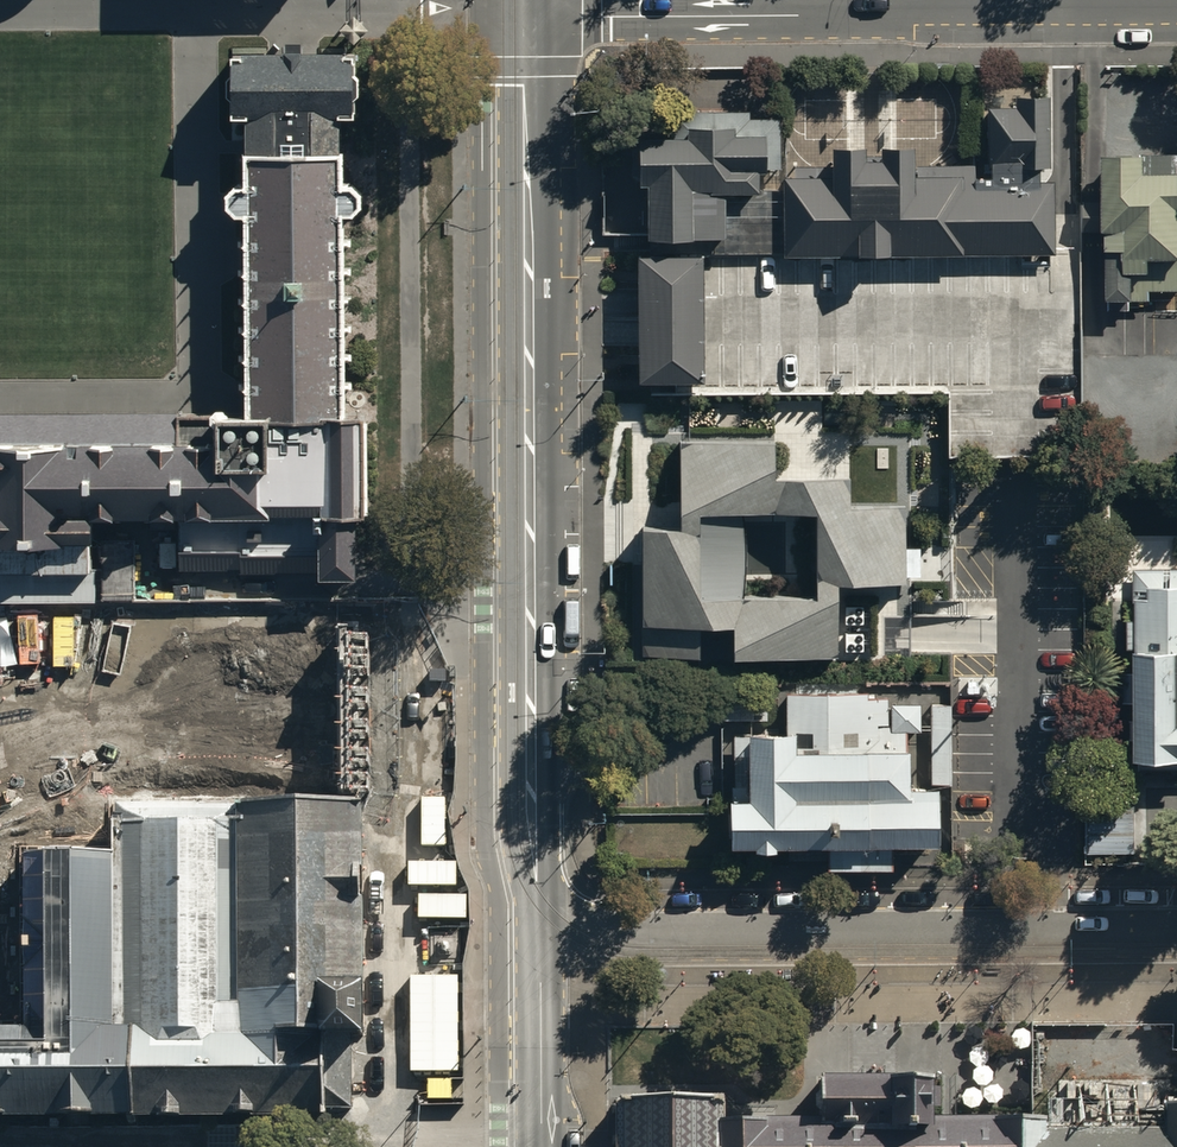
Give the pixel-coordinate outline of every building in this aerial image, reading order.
[(248,117),(248,152),(342,152),(342,116),(355,116),(355,99),(361,94),(361,78),(356,73),(356,61),(345,61),(345,52),(245,52),(245,60),(234,60),(234,117),(248,117)] [(990,178),(975,178),(975,255),(1054,255),(1054,180),(1039,180),(1039,168),(1050,168),(1050,96),(1017,96),(1017,108),(990,108),(990,178)] [(755,108),(683,108),(683,133),(593,134),(595,240),(645,239),(645,255),(703,255),(782,255),(782,190),(761,190),(761,173),(769,173),(770,168),(785,167),(785,115),(755,115),(755,108)] [(782,190),(782,255),(975,255),(975,178),(975,167),(914,167),(914,147),(882,147),(882,161),(865,161),(865,146),(831,146),(831,163),(794,163),(794,175),(782,174),(782,190)] [(246,413),(346,413),(344,214),(354,214),(363,205),(362,192),(353,185),(341,185),(342,152),(248,152),(246,152),(246,185),(238,184),(229,194),(229,207),(237,215),(246,215),(246,413)] [(1107,153),(1108,300),(1151,300),(1151,291),(1176,291),(1176,153),(1107,153)] [(782,255),(703,255),(703,377),(702,394),(946,392),(947,458),(1083,461),(1083,310),(1081,254),(1066,255),(1054,255),(975,255),(782,255)] [(645,255),(640,255),(640,319),(640,377),(703,377),(703,319),(703,255),(645,255)] [(205,515),(204,413),(0,412),(0,599),(96,600),(97,571),(91,570),(91,538),(94,538),(94,516),(205,515)] [(365,413),(346,413),(246,413),(204,413),(205,515),(205,563),(237,563),(237,575),(357,574),(356,512),(366,512),(365,413)] [(906,506),(847,506),(847,474),(774,474),(774,437),(678,437),(678,522),(642,522),(642,655),(700,655),(700,621),(735,621),(735,654),(838,654),(838,581),(906,581),(906,506)] [(134,539),(104,540),(105,598),(171,597),(171,553),(134,554),(134,539)] [(1136,567),(1136,616),(1130,616),(1130,648),(1137,648),(1176,648),(1176,567),(1136,567)] [(367,795),(366,630),(342,631),(340,795),(276,863),(109,797),(110,848),(21,848),(22,1022),(0,1022),(0,1128),(330,1126),(329,1112),(355,1112),(355,1068),(355,1031),(373,1031),(367,795)] [(1137,648),(1137,667),(1124,667),(1123,699),(1136,699),(1136,762),(1176,762),(1176,648),(1137,648)] [(731,843),(938,842),(937,786),(906,786),(906,729),(920,729),(920,703),(888,703),(888,693),(787,693),(787,726),(746,726),(747,795),(731,796),(731,843)] [(716,1146),(1176,1146),(1176,1101),(1172,1101),(1173,1128),(1043,1131),(1043,1120),(931,1120),(931,1078),(888,1077),(888,1075),(874,1075),(820,1075),(820,1117),(716,1117),(716,1146)] [(716,1117),(716,1111),(715,1099),(617,1100),(618,1146),(716,1146),(716,1117)]
